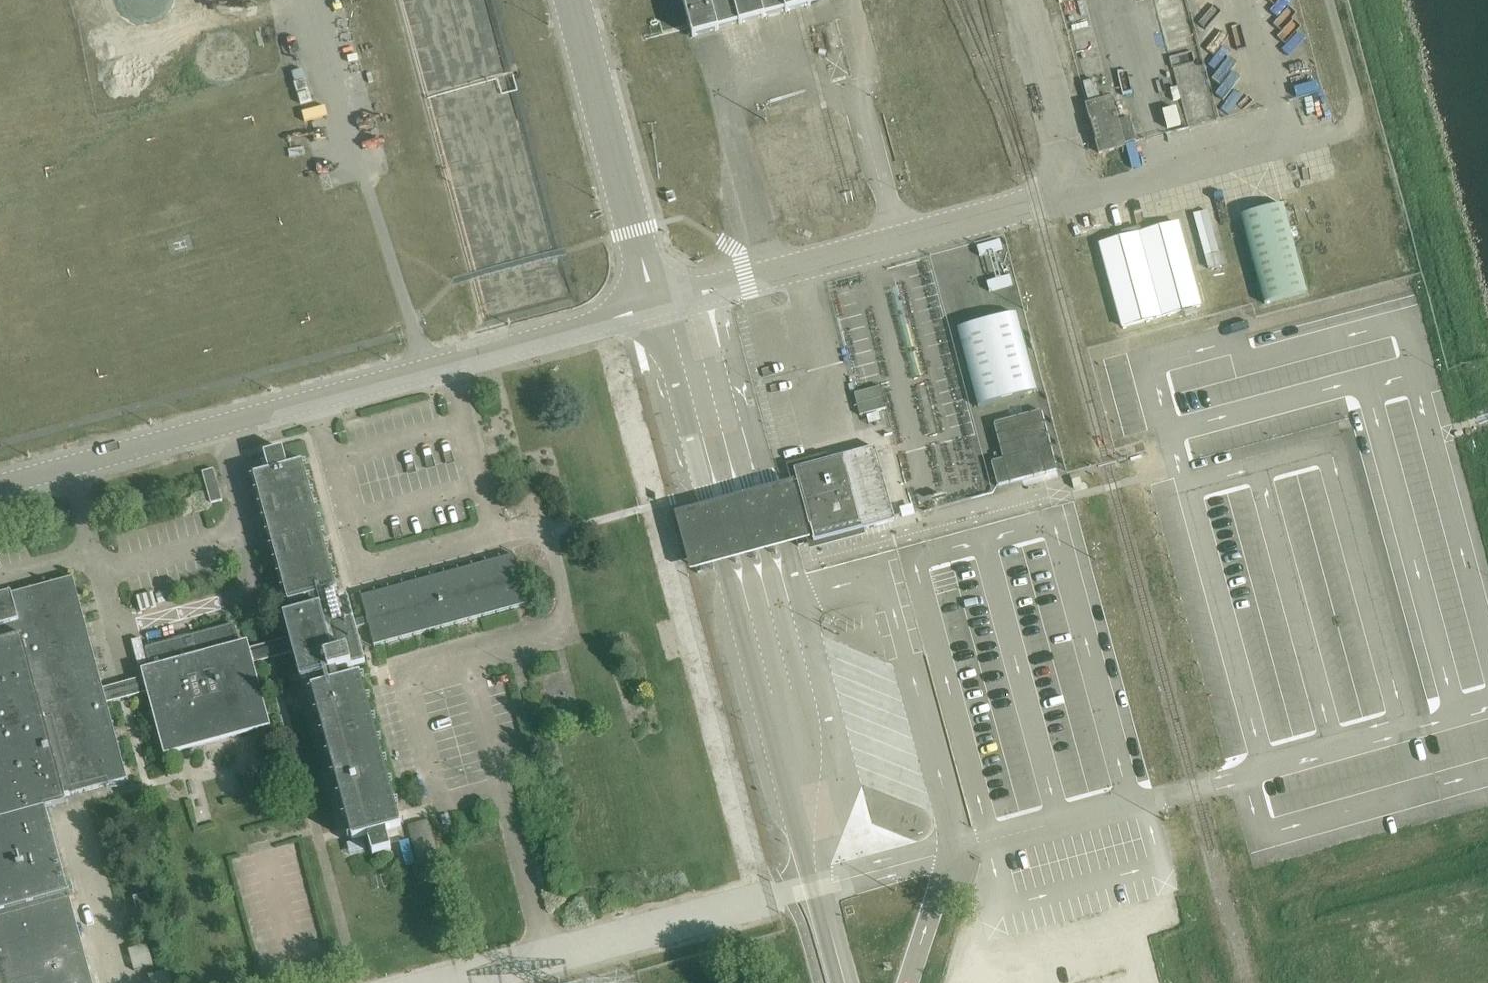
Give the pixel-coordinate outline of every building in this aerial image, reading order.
[(693,37),(797,8),(812,4),(811,0),(683,0),(693,37)] [(1081,66),(1086,84),(1098,80),(1093,63),(1081,66)] [(1176,86),(1169,88),(1172,100),(1179,98),(1176,86)] [(1118,123),(1111,98),(1084,106),(1098,156),(1124,149),(1124,146),(1135,142),(1129,120),(1118,123)] [(1176,107),(1162,111),(1167,129),(1180,125),(1176,107)] [(1205,193),(1191,197),(1206,250),(1220,247),(1205,193)] [(1283,204),(1241,215),(1264,304),(1306,293),(1283,204)] [(1098,243),(1121,328),(1201,307),(1178,222),(1098,243)] [(979,239),(1001,234),(999,226),(977,231),(979,239)] [(1010,261),(986,264),(988,274),(1011,271),(1010,261)] [(1017,313),(957,328),(975,393),(979,407),(1038,391),(1035,377),(1017,313)] [(855,377),(857,400),(887,397),(885,375),(855,377)] [(1003,459),(991,462),(998,486),(1057,470),(1041,410),(993,423),(1003,459)] [(282,447),(263,452),(268,470),(253,475),(287,603),(308,597),(311,610),(284,617),(289,638),(248,649),(246,642),(239,644),(233,623),(143,647),(149,668),(142,670),(144,677),(102,688),(72,577),(0,597),(0,982),(93,982),(46,809),(66,804),(65,796),(127,779),(106,703),(147,692),(164,754),(269,726),(252,663),(293,652),(301,680),(329,673),(332,686),(313,691),(353,840),(367,836),(372,854),(391,849),(386,831),(399,827),(359,678),(339,683),(336,670),(350,667),(350,664),(356,663),(353,651),(360,649),(355,628),(368,625),(374,645),(527,604),(513,555),(360,596),(366,617),(352,621),(347,600),(319,607),(315,595),(336,589),(302,461),(287,465),(282,447)] [(794,469),(788,471),(789,477),(791,483),(805,535),(806,540),(807,544),(813,542),(863,529),(895,520),(875,447),(843,456),(794,469)] [(789,477),(674,507),(686,554),(689,565),(805,535),(791,483),(789,477)]
